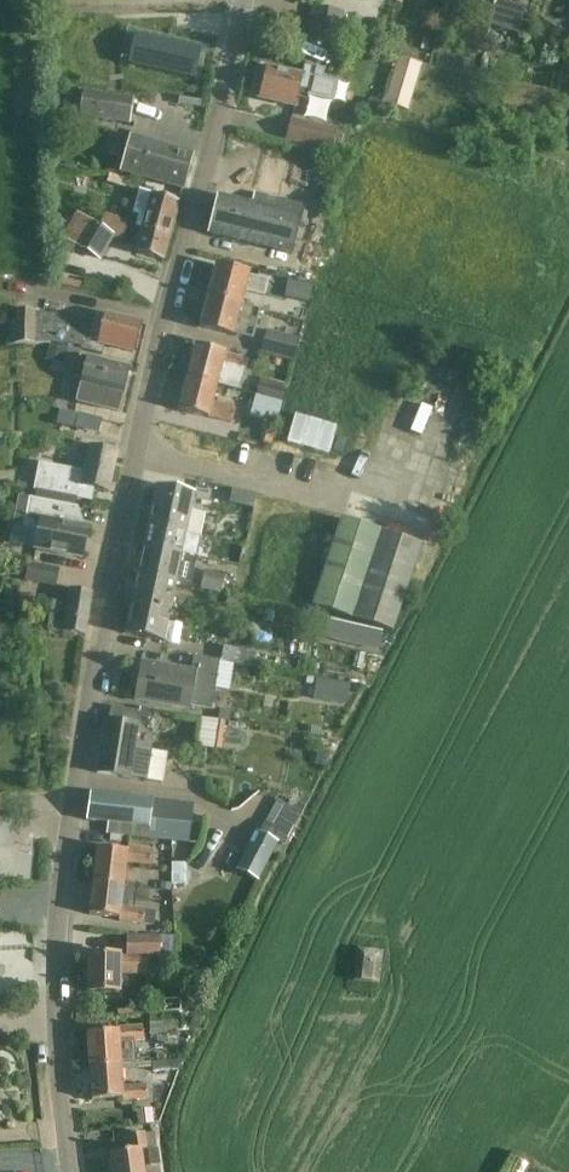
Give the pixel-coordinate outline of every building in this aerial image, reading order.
[(441,15),(442,15),(463,15),(464,14),(463,0),(446,0),(441,15)] [(521,33),(527,4),(504,0),(499,0),(493,28),(521,33)] [(339,43),(344,14),(313,8),(308,39),(339,43)] [(138,36),(132,66),(190,79),(197,49),(168,42),(138,36)] [(416,64),(398,58),(387,95),(384,105),(408,112),(421,65),(416,64)] [(266,68),(258,99),(295,108),(300,89),(309,91),(307,97),(334,103),(339,83),(322,78),(324,71),(304,67),(303,75),(287,71),(286,73),(266,68)] [(85,92),(83,102),(81,116),(129,124),(133,100),(131,100),(122,98),(108,96),(85,92)] [(366,115),(377,118),(380,102),(371,100),(366,115)] [(378,123),(406,129),(408,120),(381,114),(378,123)] [(286,142),(332,153),(337,130),(291,119),(286,142)] [(183,190),(193,154),(130,137),(120,172),(183,190)] [(54,152),(54,166),(71,166),(71,152),(54,152)] [(134,253),(140,255),(163,262),(180,202),(139,191),(132,215),(138,216),(135,228),(140,230),(134,253)] [(218,196),(208,234),(291,255),(304,207),(254,194),(251,204),(218,196)] [(86,221),(72,248),(98,261),(110,238),(121,240),(127,221),(106,213),(99,229),(86,221)] [(216,266),(208,297),(239,305),(243,292),(263,298),(268,280),(216,266)] [(286,298),(309,304),(313,286),(291,280),(286,298)] [(200,327),(223,333),(252,341),(260,310),(239,305),(208,297),(200,327)] [(13,346),(47,344),(48,342),(80,350),(102,356),(104,346),(133,353),(141,323),(104,314),(103,317),(97,315),(95,325),(89,324),(88,329),(70,324),(71,319),(50,313),(14,310),(13,346)] [(265,338),(262,354),(277,358),(294,362),(298,347),(300,339),(267,331),(265,338)] [(76,365),(80,350),(48,342),(47,344),(45,360),(64,365),(64,362),(76,365)] [(195,345),(186,378),(217,386),(221,369),(244,375),(248,361),(225,355),(225,353),(195,345)] [(76,402),(95,406),(118,412),(129,369),(81,357),(75,380),(81,381),(76,402)] [(466,364),(445,424),(455,427),(476,368),(466,364)] [(178,411),(201,417),(208,419),(208,417),(232,423),(235,409),(212,403),(217,386),(186,378),(178,411)] [(267,382),(263,397),(282,402),(286,387),(267,382)] [(282,402),(263,397),(255,395),(250,417),(276,424),(282,402)] [(263,430),(260,443),(270,445),(274,433),(263,430)] [(33,490),(68,497),(91,502),(94,489),(108,492),(116,452),(88,446),(83,471),(68,468),(68,469),(38,464),(33,490)] [(312,466),(282,573),(319,582),(311,606),(393,632),(438,491),(369,469),(366,480),(312,466)] [(156,486),(143,545),(197,557),(205,515),(190,512),(194,495),(156,486)] [(232,489),(229,504),(253,509),(256,495),(232,489)] [(35,549),(58,554),(82,558),(88,529),(72,526),(75,508),(29,499),(24,528),(38,530),(35,549)] [(143,545),(137,576),(174,584),(178,561),(195,564),(197,557),(143,545)] [(30,565),(27,581),(55,586),(58,570),(30,565)] [(203,572),(199,590),(221,594),(224,576),(203,572)] [(137,576),(131,605),(168,613),(174,584),(137,576)] [(45,631),(61,633),(85,637),(92,593),(68,589),(66,603),(50,601),(45,631)] [(125,634),(148,639),(162,641),(168,613),(131,605),(125,634)] [(370,640),(368,650),(386,654),(388,644),(370,640)] [(223,647),(220,662),(227,663),(227,662),(260,667),(260,668),(263,669),(264,660),(256,658),(257,653),(223,647)] [(135,700),(159,704),(188,708),(189,703),(212,707),(219,661),(194,657),(191,671),(141,663),(135,700)] [(316,681),(313,698),(349,704),(350,687),(316,681)] [(97,773),(121,777),(127,779),(128,775),(144,777),(162,780),(167,753),(132,747),(136,724),(138,712),(111,708),(109,721),(106,720),(97,773)] [(140,708),(138,720),(149,721),(151,709),(140,708)] [(231,711),(220,710),(218,720),(230,722),(231,711)] [(242,735),(225,733),(224,746),(241,749),(242,735)] [(316,749),(313,764),(323,766),(329,752),(316,749)] [(86,820),(108,823),(106,835),(188,846),(191,808),(90,794),(86,820)] [(256,831),(236,872),(258,882),(277,843),(278,841),(275,840),(260,833),(256,831)] [(150,867),(152,852),(128,849),(127,852),(97,848),(93,882),(123,886),(126,864),(150,867)] [(187,863),(171,863),(171,876),(187,875),(187,863)] [(123,886),(93,882),(89,915),(119,919),(119,922),(154,926),(156,912),(121,907),(123,886)] [(88,993),(112,993),(118,993),(118,970),(146,970),(147,958),(159,959),(159,937),(127,936),(127,956),(88,956),(88,993)] [(357,951),(353,982),(380,984),(383,954),(357,951)] [(175,1032),(174,1014),(148,1016),(150,1034),(175,1032)] [(87,1034),(90,1067),(120,1065),(135,1063),(134,1043),(143,1042),(142,1027),(118,1029),(118,1032),(87,1034)] [(176,1071),(181,1061),(153,1063),(153,1073),(176,1071)] [(120,1065),(90,1067),(92,1101),(122,1099),(122,1102),(147,1100),(146,1086),(122,1087),(120,1065)] [(152,1109),(136,1112),(138,1126),(154,1124),(152,1109)] [(141,1151),(147,1150),(144,1134),(127,1136),(130,1152),(111,1155),(113,1171),(144,1171),(141,1151)] [(158,1149),(143,1151),(146,1168),(160,1165),(158,1149)] [(512,1171),(525,1171),(528,1165),(519,1160),(512,1171)]
